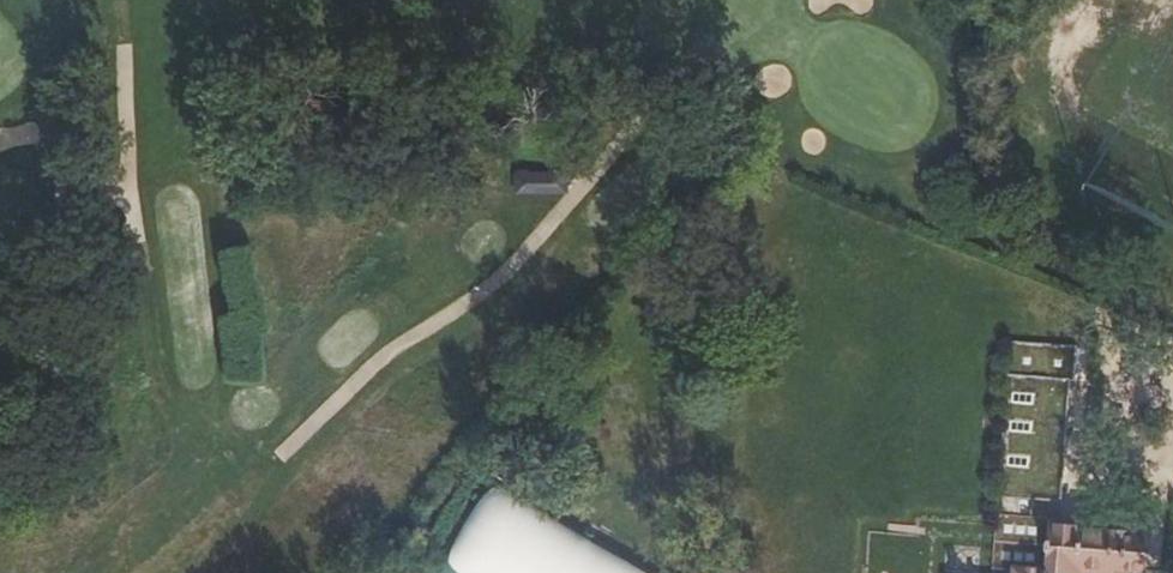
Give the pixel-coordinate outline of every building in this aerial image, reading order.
[(1108,563),(1145,566),(1148,533),(1086,528),(1087,518),(1050,515),(1047,558),(1025,556),(1024,572),(1107,572),(1108,563)]
